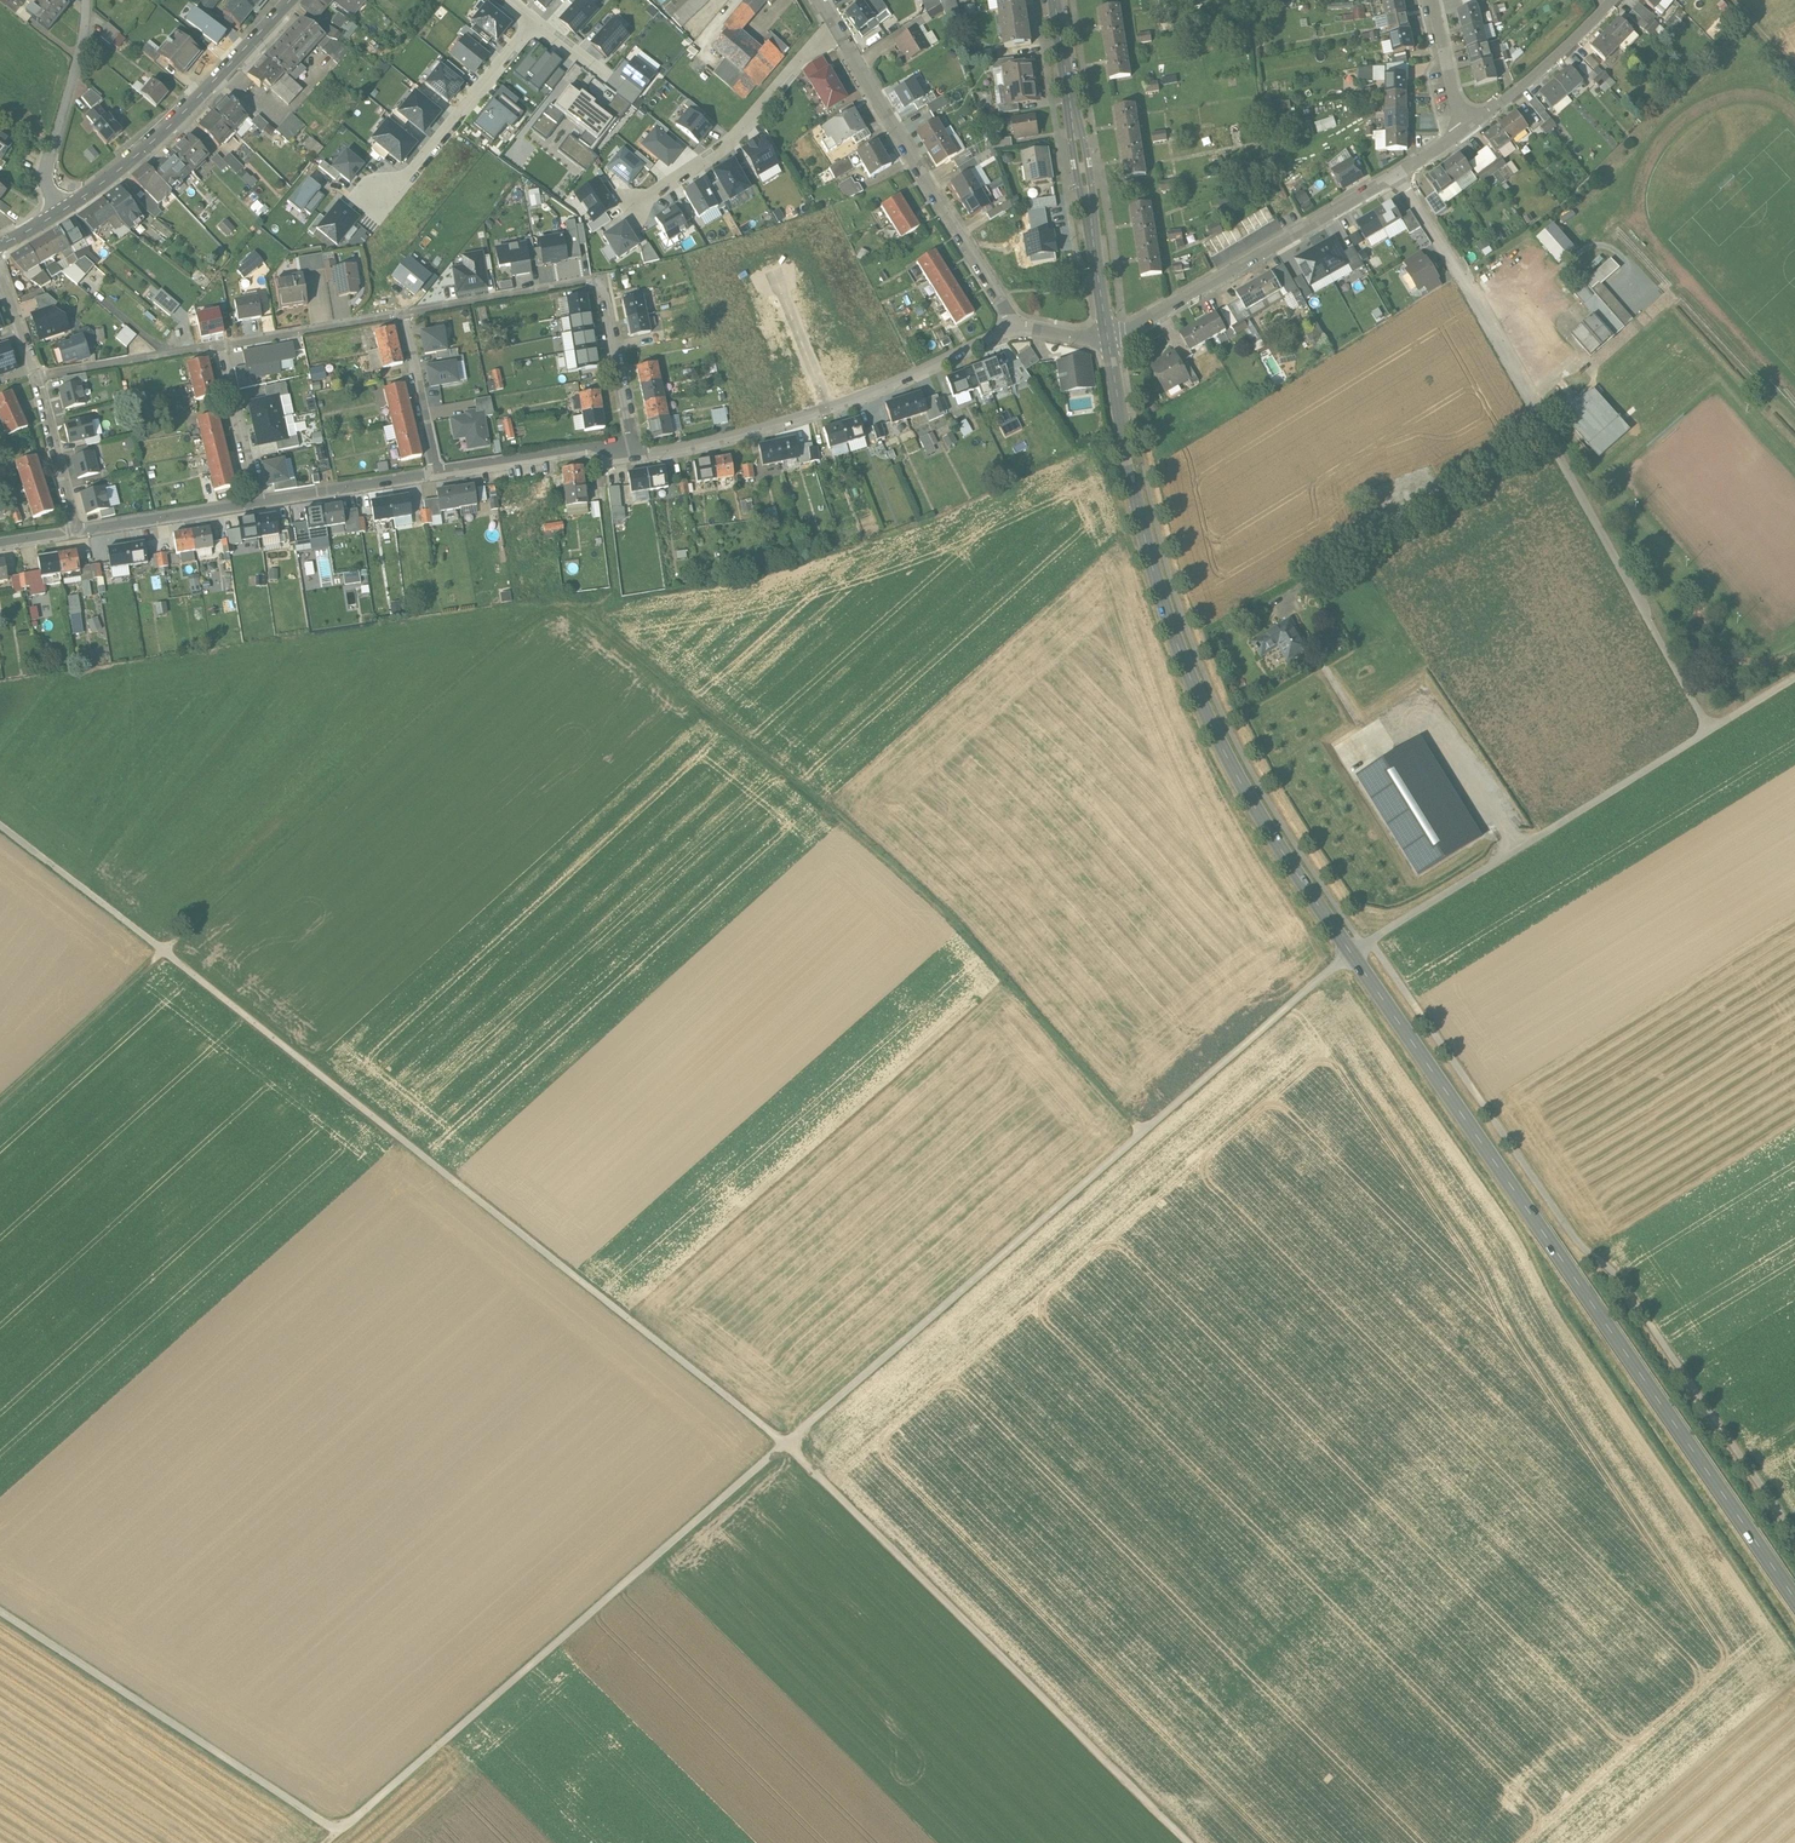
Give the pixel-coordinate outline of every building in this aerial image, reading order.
[(10,1),(20,9),(25,2),(27,0),(11,0),(10,1)] [(40,4),(58,19),(69,6),(62,0),(43,0),(40,4)] [(199,5),(200,6),(210,13),(219,0),(202,0),(199,5)] [(238,0),(234,0),(223,13),(226,16),(235,23),(240,27),(253,12),(238,0)] [(253,12),(254,13),(257,8),(260,9),(267,0),(238,0),(253,12)] [(318,0),(306,0),(300,7),(315,20),(326,7),(318,0)] [(546,11),(556,0),(534,0),(546,11)] [(560,20),(575,34),(596,11),(584,0),(578,0),(573,6),(560,20)] [(665,10),(681,28),(710,0),(675,0),(665,10)] [(724,28),(727,31),(734,37),(766,0),(748,0),(724,28)] [(922,5),(924,5),(926,13),(930,21),(944,12),(939,0),(922,0),(922,5)] [(952,0),(939,0),(944,12),(947,21),(958,17),(952,0)] [(998,11),(1026,6),(1025,0),(996,0),(998,11)] [(1379,1),(1383,19),(1404,15),(1400,0),(1382,0),(1379,1)] [(1459,1),(1461,8),(1474,5),(1472,0),(1464,0),(1459,1)] [(1635,2),(1638,4),(1636,6),(1641,10),(1643,8),(1650,14),(1662,0),(1637,0),(1635,2)] [(10,1),(6,7),(15,14),(20,9),(10,1)] [(31,7),(25,2),(20,9),(15,14),(27,23),(31,18),(26,13),(31,7)] [(875,19),(862,3),(846,15),(858,32),(875,19)] [(58,19),(40,4),(35,10),(31,7),(26,13),(48,31),(58,19)] [(210,13),(200,6),(196,12),(211,23),(215,17),(210,13)] [(510,25),(487,6),(473,23),(496,42),(510,25)] [(1026,6),(998,11),(1004,50),(1032,45),(1026,6)] [(1119,7),(1098,11),(1104,43),(1124,40),(1119,7)] [(1651,22),(1635,8),(1629,15),(1639,25),(1645,30),(1649,24),(1651,22)] [(1474,10),(1454,16),(1459,34),(1479,29),(1474,10)] [(225,34),(211,23),(196,12),(194,11),(186,23),(217,46),(225,34)] [(926,13),(902,28),(906,35),(917,29),(922,26),(930,21),(926,13)] [(347,20),(338,14),(332,22),(341,29),(347,20)] [(1404,15),(1383,19),(1387,37),(1407,33),(1404,15)] [(1639,25),(1629,15),(1624,21),(1635,30),(1639,25)] [(223,19),(232,27),(235,23),(226,16),(223,19)] [(302,19),(265,57),(284,75),(287,77),(299,64),(317,44),(325,36),(302,19)] [(875,19),(858,32),(863,38),(873,30),(879,25),(875,19)] [(357,27),(347,20),(341,29),(344,31),(342,36),(348,41),(357,27)] [(1173,22),(1168,23),(1167,21),(1156,22),(1157,33),(1174,30),(1173,22)] [(612,22),(591,44),(607,58),(627,36),(612,22)] [(1616,23),(1602,38),(1616,51),(1630,37),(1616,23)] [(120,33),(109,24),(103,30),(105,32),(101,37),(110,45),(120,33)] [(338,33),(326,24),(319,32),(329,39),(332,40),(333,39),(337,42),(342,36),(338,33)] [(1655,30),(1649,24),(1645,30),(1651,35),(1655,30)] [(917,29),(928,48),(938,43),(932,32),(927,35),(922,26),(917,29)] [(465,27),(460,34),(465,38),(476,47),(482,41),(465,27)] [(928,48),(917,29),(906,35),(895,42),(906,61),(928,48)] [(1479,29),(1459,34),(1464,53),(1484,47),(1479,29)] [(1645,30),(1640,35),(1646,40),(1651,35),(1645,30)] [(734,37),(727,31),(712,49),(725,60),(745,76),(756,86),(757,87),(773,69),(757,56),(734,37)] [(1407,33),(1387,37),(1391,56),(1412,52),(1407,33)] [(1149,34),(1136,36),(1137,45),(1151,43),(1149,34)] [(171,44),(166,40),(165,41),(166,42),(158,53),(157,54),(159,56),(174,68),(175,68),(183,75),(202,53),(181,36),(173,46),(170,44),(171,44)] [(330,40),(325,36),(317,44),(322,49),(330,40)] [(774,36),(767,44),(782,58),(788,50),(774,36)] [(1630,37),(1616,51),(1621,57),(1635,42),(1630,37)] [(451,55),(473,73),(488,56),(476,47),(465,38),(451,55)] [(1616,51),(1602,38),(1588,52),(1602,66),(1616,51)] [(322,49),(321,49),(338,65),(350,52),(335,42),(330,40),(322,49)] [(1130,77),(1124,40),(1104,43),(1110,81),(1130,77)] [(538,93),(545,85),(558,68),(562,63),(552,55),(550,58),(546,55),(548,52),(537,43),(513,73),(524,82),(529,76),(533,79),(528,85),(538,93)] [(158,53),(147,44),(141,51),(154,62),(159,56),(157,54),(158,53)] [(782,58),(767,44),(757,56),(773,69),(782,58)] [(1484,47),(1464,53),(1469,71),(1489,65),(1484,47)] [(1517,52),(1507,60),(1508,63),(1511,66),(1521,57),(1517,52)] [(965,57),(966,64),(979,62),(978,54),(965,57)] [(284,75),(265,57),(252,72),(264,83),(271,89),(284,75)] [(821,57),(808,65),(803,70),(809,81),(828,70),(821,57)] [(1390,59),(1391,67),(1405,65),(1404,57),(1390,59)] [(1012,59),(991,62),(992,71),(1001,69),(1000,68),(1013,66),(1012,59)] [(655,76),(634,60),(621,77),(626,81),(642,93),(655,76)] [(713,74),(733,90),(745,76),(725,60),(713,74)] [(1595,70),(1586,60),(1581,65),(1590,75),(1595,70)] [(448,62),(442,69),(459,82),(464,75),(448,62)] [(299,64),(287,77),(293,83),(293,82),(305,69),(299,64)] [(1013,66),(1000,68),(1001,69),(1003,69),(1006,86),(1003,86),(1004,88),(1034,83),(1033,75),(1035,71),(1035,67),(1031,64),(1013,66)] [(442,69),(437,65),(431,72),(434,74),(426,84),(448,102),(453,96),(454,97),(458,92),(457,91),(461,85),(459,82),(442,69)] [(1407,76),(1405,65),(1391,67),(1371,70),(1371,77),(1383,77),(1390,77),(1403,76),(1407,76)] [(1489,65),(1469,71),(1474,89),(1494,84),(1489,65)] [(1590,76),(1580,65),(1575,70),(1584,81),(1590,76)] [(566,74),(558,68),(545,85),(552,91),(566,74)] [(845,99),(828,70),(809,81),(827,110),(845,99)] [(1371,70),(1356,72),(1356,85),(1371,85),(1371,77),(1371,70)] [(264,83),(252,72),(248,76),(260,88),(264,83)] [(1567,73),(1552,86),(1564,101),(1580,87),(1567,73)] [(287,77),(284,75),(271,89),(288,106),(302,91),(293,82),(293,83),(287,77)] [(1226,76),(1228,88),(1237,86),(1235,75),(1226,76)] [(756,86),(745,76),(733,90),(744,101),(756,86)] [(1403,76),(1390,77),(1383,77),(1384,96),(1404,95),(1403,76)] [(1600,76),(1595,81),(1601,87),(1606,83),(1600,76)] [(1371,77),(1371,85),(1372,92),(1372,96),(1384,96),(1383,77),(1371,77)] [(167,93),(152,80),(139,93),(155,107),(167,93)] [(913,80),(893,92),(903,110),(924,98),(913,80)] [(632,106),(642,93),(626,81),(616,94),(617,95),(631,105),(632,106)] [(1601,87),(1595,81),(1590,86),(1596,92),(1601,87)] [(1034,83),(1004,88),(1004,89),(1006,88),(1009,105),(1007,106),(1007,107),(1017,106),(1037,102),(1040,99),(1039,93),(1036,91),(1034,83)] [(1157,83),(1144,85),(1145,94),(1159,92),(1157,83)] [(531,130),(546,141),(565,116),(585,132),(578,142),(569,135),(558,151),(580,168),(592,153),(617,120),(618,120),(607,111),(606,112),(605,111),(571,85),(554,108),(550,105),(531,130)] [(1564,101),(1552,86),(1536,99),(1549,114),(1564,101)] [(502,87),(479,116),(481,117),(494,100),(509,112),(514,106),(514,107),(519,101),(502,87)] [(102,100),(91,91),(82,98),(91,109),(102,100)] [(439,114),(415,95),(400,114),(424,133),(439,114)] [(618,120),(617,120),(619,122),(631,105),(617,95),(605,111),(606,112),(607,111),(618,120)] [(1404,95),(1384,96),(1385,114),(1405,114),(1404,95)] [(943,96),(926,105),(931,113),(937,109),(938,111),(948,105),(943,96)] [(247,117),(228,97),(214,112),(233,131),(247,117)] [(479,116),(470,126),(492,144),(506,126),(511,130),(524,114),(514,107),(514,106),(509,112),(494,100),(481,117),(479,116)] [(701,120),(705,114),(689,100),(684,106),(689,110),(701,120)] [(1543,115),(1533,103),(1526,108),(1536,121),(1543,115)] [(852,104),(840,111),(844,118),(853,112),(853,113),(856,111),(852,104)] [(1017,106),(1007,107),(1007,106),(998,107),(999,115),(1019,112),(1017,106)] [(1135,106),(1114,109),(1120,140),(1140,137),(1135,106)] [(106,118),(98,108),(87,117),(95,127),(93,128),(107,145),(122,133),(108,116),(106,118)] [(689,110),(676,126),(699,144),(711,129),(701,120),(689,110)] [(1236,115),(1239,124),(1254,119),(1252,114),(1249,115),(1248,111),(1236,115)] [(233,131),(214,112),(199,127),(219,146),(233,131)] [(853,113),(853,112),(844,118),(823,130),(828,139),(831,138),(837,147),(852,138),(864,131),(864,130),(853,113)] [(292,114),(276,131),(289,143),(304,125),(292,114)] [(1385,125),(1385,114),(1376,114),(1376,126),(1385,125)] [(1405,114),(1385,114),(1385,125),(1386,132),(1406,132),(1405,114)] [(268,124),(258,115),(251,123),(261,132),(268,124)] [(1550,123),(1543,115),(1536,121),(1542,129),(1547,125),(1550,123)] [(388,122),(401,133),(405,127),(392,117),(388,122)] [(1034,117),(1012,121),(1014,140),(1015,140),(1015,138),(1029,136),(1029,138),(1037,136),(1034,117)] [(1513,117),(1497,129),(1509,145),(1525,133),(1513,117)] [(948,140),(936,121),(917,132),(929,152),(929,151),(948,140)] [(401,133),(388,122),(379,134),(382,136),(376,144),(389,155),(401,164),(416,145),(401,133)] [(653,128),(656,130),(664,137),(669,131),(657,122),(653,128)] [(1239,124),(1229,126),(1230,139),(1241,137),(1239,124)] [(1547,125),(1542,129),(1548,135),(1553,131),(1547,125)] [(1364,127),(1358,132),(1362,136),(1367,132),(1367,128),(1364,127)] [(864,131),(852,138),(856,144),(871,135),(867,129),(864,130),(864,131)] [(1509,145),(1497,129),(1481,141),(1493,157),(1509,145)] [(1548,135),(1542,129),(1537,132),(1542,139),(1548,135)] [(668,167),(681,151),(664,137),(656,130),(642,146),(668,167)] [(2,161),(5,156),(7,157),(12,150),(10,149),(13,144),(9,141),(11,138),(1,131),(0,133),(0,160),(2,161)] [(1165,132),(1152,134),(1153,143),(1167,141),(1165,132)] [(1406,132),(1386,132),(1386,151),(1407,150),(1406,132)] [(209,156),(190,136),(173,153),(174,154),(191,172),(192,172),(209,156)] [(952,137),(948,140),(956,155),(962,152),(952,137)] [(1146,176),(1140,137),(1120,140),(1125,179),(1146,176)] [(316,139),(309,146),(318,154),(325,147),(316,139)] [(743,150),(758,175),(777,164),(762,139),(756,143),(755,142),(749,146),(749,147),(743,150)] [(1011,139),(993,142),(994,147),(992,147),(993,150),(1012,147),(1011,139)] [(948,140),(929,151),(938,166),(956,155),(948,140)] [(877,141),(856,154),(862,163),(871,177),(891,165),(877,141)] [(384,160),(389,155),(376,144),(371,150),(384,160)] [(92,147),(85,152),(92,160),(99,155),(92,147)] [(992,148),(974,158),(979,166),(982,171),(997,162),(992,148)] [(632,157),(623,150),(608,168),(628,185),(643,166),(632,157)] [(1048,150),(1022,154),(1025,167),(1029,167),(1032,182),(1027,183),(1027,184),(1053,180),(1051,171),(1050,171),(1049,160),(1050,160),(1048,150)] [(1484,151),(1475,158),(1476,160),(1485,172),(1490,168),(1491,168),(1495,165),(1494,164),(1484,151)] [(632,157),(643,166),(649,171),(654,166),(637,152),(632,157)] [(363,167),(346,153),(332,169),(340,176),(349,183),(363,167)] [(580,168),(586,172),(598,158),(592,153),(580,168)] [(191,172),(174,154),(166,162),(164,160),(158,166),(160,168),(153,174),(170,192),(191,172)] [(231,154),(224,161),(228,166),(235,173),(236,174),(243,167),(231,154)] [(856,154),(829,169),(835,179),(862,163),(856,154)] [(966,154),(954,161),(958,168),(962,165),(970,161),(966,154)] [(224,161),(218,155),(212,161),(218,167),(222,171),(228,166),(224,161)] [(970,161),(962,165),(967,173),(969,172),(979,166),(974,158),(970,161)] [(1456,158),(1440,171),(1452,186),(1452,187),(1457,194),(1473,182),(1468,175),(1469,175),(1456,158)] [(1362,177),(1352,160),(1332,171),(1343,189),(1362,177)] [(1485,172),(1476,160),(1467,168),(1475,179),(1479,176),(1485,172)] [(340,176),(332,169),(323,162),(318,167),(335,181),(340,176)] [(733,162),(714,173),(719,181),(730,200),(749,189),(733,162)] [(1497,162),(1494,164),(1495,165),(1491,168),(1496,175),(1503,170),(1497,162)] [(153,174),(145,166),(132,178),(145,192),(146,192),(158,204),(171,193),(153,174)] [(222,171),(218,167),(212,172),(224,184),(235,173),(228,166),(222,171)] [(243,167),(236,174),(248,186),(255,179),(243,167)] [(1490,168),(1485,172),(1490,179),(1496,175),(1491,168),(1490,168)] [(1440,171),(1423,183),(1433,196),(1435,199),(1436,199),(1452,187),(1452,186),(1440,171)] [(980,191),(969,172),(967,173),(950,183),(961,202),(980,191)] [(1485,172),(1479,176),(1484,183),(1490,179),(1485,172)] [(1496,175),(1490,179),(1494,184),(1497,189),(1503,185),(1496,175)] [(1480,186),(1484,183),(1479,176),(1475,179),(1480,186)] [(855,183),(852,177),(839,185),(846,199),(863,192),(859,184),(857,183),(855,183)] [(987,186),(991,194),(1005,185),(1002,177),(987,186)] [(321,190),(307,179),(287,204),(300,215),(304,211),(318,193),(321,190)] [(1490,179),(1484,183),(1488,188),(1494,184),(1490,179)] [(575,196),(593,222),(605,213),(616,206),(599,180),(575,196)] [(714,188),(723,204),(730,200),(719,181),(713,185),(714,188)] [(1173,181),(1160,183),(1161,192),(1175,190),(1173,181)] [(684,193),(699,219),(717,208),(718,208),(708,192),(703,182),(684,193)] [(142,218),(119,188),(103,200),(115,215),(120,223),(123,225),(129,230),(142,218)] [(533,206),(544,204),(540,188),(530,190),(533,206)] [(714,188),(708,192),(718,208),(717,208),(719,211),(726,207),(723,204),(714,188)] [(980,191),(961,202),(971,217),(989,206),(980,191)] [(158,204),(155,206),(162,213),(177,199),(171,193),(158,204)] [(325,198),(318,193),(304,211),(310,216),(325,198)] [(1232,194),(1220,198),(1224,210),(1236,206),(1232,194)] [(899,195),(881,207),(891,223),(909,211),(899,195)] [(1435,199),(1433,196),(1423,203),(1433,219),(1444,211),(1436,199),(1435,199)] [(1038,200),(1040,210),(1045,209),(1057,207),(1056,198),(1038,200)] [(1361,207),(1365,216),(1383,206),(1378,198),(1361,207)] [(149,199),(142,206),(147,212),(155,219),(162,213),(155,206),(149,199)] [(103,200),(77,219),(92,232),(109,220),(115,215),(103,200)] [(1010,200),(1000,206),(1003,212),(1013,207),(1010,200)] [(1030,211),(1040,210),(1038,200),(1028,202),(1030,211)] [(0,201),(0,210),(5,214),(9,208),(0,201)] [(674,205),(675,207),(685,223),(691,220),(680,201),(674,205)] [(358,218),(340,203),(326,220),(318,229),(337,245),(343,237),(352,226),(358,218)] [(1156,234),(1151,204),(1130,207),(1135,237),(1156,234)] [(1399,220),(1391,205),(1373,216),(1383,233),(1400,223),(1399,220)] [(1000,206),(987,214),(991,220),(1003,212),(1000,206)] [(655,219),(668,241),(688,229),(685,223),(675,207),(655,219)] [(1267,208),(1204,245),(1212,257),(1274,220),(1267,208)] [(1029,212),(1032,230),(1048,228),(1045,209),(1040,210),(1030,211),(1029,212)] [(909,211),(891,223),(901,238),(919,227),(909,211)] [(605,213),(593,222),(587,225),(592,234),(611,222),(605,213)] [(1409,214),(1399,220),(1400,223),(1409,237),(1420,231),(1409,214)] [(115,215),(109,220),(110,222),(110,224),(114,229),(116,231),(123,225),(120,223),(115,215)] [(313,235),(318,229),(326,220),(320,216),(308,230),(313,235)] [(1373,216),(1356,225),(1366,243),(1383,233),(1373,216)] [(173,234),(156,220),(151,226),(168,239),(173,234)] [(74,221),(59,230),(70,248),(84,240),(81,234),(74,221)] [(561,235),(562,238),(566,261),(581,257),(579,246),(575,227),(574,221),(565,223),(567,234),(561,235)] [(1222,221),(1209,225),(1213,235),(1225,230),(1222,221)] [(624,224),(603,237),(618,259),(638,246),(624,224)] [(123,225),(116,231),(114,229),(112,231),(119,240),(130,231),(129,230),(123,225)] [(352,226),(343,237),(348,242),(358,231),(352,226)] [(575,227),(579,246),(586,244),(582,226),(575,227)] [(1033,236),(1026,237),(1029,257),(1030,257),(1031,265),(1057,261),(1056,253),(1057,253),(1054,232),(1049,233),(1048,228),(1032,230),(1033,236)] [(1551,228),(1535,243),(1557,267),(1573,253),(1551,228)] [(59,230),(42,240),(53,257),(70,248),(59,230)] [(86,231),(81,234),(84,240),(89,237),(86,231)] [(1181,231),(1168,233),(1169,241),(1183,239),(1181,231)] [(1162,274),(1156,234),(1135,237),(1141,277),(1162,274)] [(566,261),(562,238),(539,242),(541,249),(543,265),(544,265),(551,264),(552,266),(559,265),(558,262),(566,261)] [(1330,274),(1348,264),(1343,253),(1334,238),(1315,248),(1330,274)] [(1481,239),(1473,244),(1483,261),(1491,255),(1481,239)] [(53,257),(42,240),(28,248),(39,265),(53,257)] [(525,245),(528,262),(536,261),(534,251),(532,240),(525,241),(525,245)] [(645,261),(657,258),(653,242),(641,245),(645,261)] [(525,245),(496,250),(499,269),(510,267),(512,277),(530,274),(528,262),(525,245)] [(39,265),(28,248),(10,258),(16,267),(24,274),(39,265)] [(1310,285),(1330,274),(1315,248),(1296,259),(1310,285)] [(1361,263),(1357,255),(1353,248),(1343,253),(1348,264),(1353,272),(1363,267),(1361,263)] [(541,249),(534,251),(536,261),(537,267),(544,266),(544,265),(543,265),(541,249)] [(82,251),(74,255),(78,262),(85,258),(83,254),(82,251)] [(255,252),(249,258),(251,260),(238,271),(244,279),(264,263),(255,252)] [(934,252),(917,263),(927,279),(944,267),(934,252)] [(1367,260),(1363,252),(1357,255),(1361,263),(1367,260)] [(333,253),(322,255),(325,269),(327,283),(335,281),(333,270),(336,270),(333,253)] [(470,267),(453,269),(457,292),(487,287),(481,253),(468,256),(470,267)] [(1419,253),(1402,263),(1407,271),(1424,261),(1419,253)] [(78,262),(74,255),(67,260),(71,267),(73,266),(75,265),(78,262)] [(322,255),(298,259),(301,273),(325,269),(322,255)] [(1597,270),(1608,261),(1603,255),(1592,264),(1597,270)] [(95,266),(85,258),(78,262),(75,265),(77,266),(82,271),(87,275),(95,266)] [(429,278),(408,260),(393,278),(415,295),(429,278)] [(1407,271),(1405,273),(1417,292),(1424,288),(1436,280),(1437,280),(1433,273),(1435,272),(1431,265),(1429,267),(1425,261),(1424,261),(1407,271)] [(1609,263),(1582,286),(1589,293),(1615,269),(1609,263)] [(56,264),(47,269),(52,278),(54,276),(57,275),(61,272),(56,264)] [(1182,264),(1173,265),(1174,272),(1183,271),(1182,264)] [(1334,283),(1353,272),(1348,264),(1330,274),(1334,283)] [(1292,281),(1283,266),(1273,272),(1287,296),(1297,290),(1292,281)] [(336,270),(333,270),(335,281),(336,287),(337,287),(339,297),(357,294),(356,286),(357,286),(354,267),(336,270)] [(944,267),(927,279),(936,294),(954,283),(944,267)] [(82,271),(72,280),(77,285),(87,275),(82,271)] [(45,273),(32,281),(40,288),(51,282),(45,273)] [(1271,274),(1254,284),(1263,301),(1280,291),(1271,274)] [(1315,293),(1334,283),(1330,274),(1310,285),(1315,293)] [(1297,290),(1301,297),(1302,299),(1313,294),(1302,275),(1292,281),(1297,290)] [(292,281),(276,284),(276,281),(275,281),(280,310),(307,305),(302,277),(291,279),(292,281)] [(1436,280),(1424,288),(1428,295),(1440,287),(1436,280)] [(954,283),(936,294),(946,309),(963,298),(954,283)] [(1254,284),(1236,294),(1246,311),(1263,301),(1254,284)] [(1589,293),(1582,286),(1570,296),(1581,309),(1593,298),(1589,293)] [(1301,297),(1297,290),(1291,293),(1295,300),(1301,297)] [(1280,291),(1263,301),(1268,309),(1269,310),(1286,300),(1280,291)] [(57,303),(47,294),(35,298),(37,306),(41,305),(43,312),(52,309),(53,309),(57,303)] [(586,295),(567,298),(569,317),(589,313),(586,295)] [(642,297),(623,301),(626,319),(646,315),(642,297)] [(1301,297),(1295,300),(1299,307),(1305,304),(1302,299),(1301,297)] [(258,298),(235,302),(238,321),(261,317),(258,298)] [(963,298),(946,309),(956,325),(974,314),(963,298)] [(1593,298),(1581,309),(1589,317),(1584,322),(1586,324),(1569,338),(1589,360),(1600,351),(1599,350),(1614,336),(1615,337),(1622,331),(1610,318),(1609,319),(1592,300),(1594,299),(1593,298)] [(1202,301),(1161,321),(1167,334),(1179,328),(1178,327),(1196,318),(1198,322),(1209,316),(1202,301)] [(1250,319),(1268,309),(1263,301),(1246,311),(1250,319)] [(1245,320),(1235,303),(1228,307),(1238,324),(1243,321),(1245,320)] [(1228,307),(1220,311),(1230,329),(1232,328),(1238,324),(1228,307)] [(481,323),(483,332),(490,331),(488,321),(485,308),(478,310),(481,323)] [(53,309),(52,309),(43,312),(33,315),(40,338),(68,329),(64,318),(53,309)] [(197,316),(201,338),(224,333),(219,311),(197,316)] [(589,313),(569,317),(572,335),(592,331),(589,313)] [(1215,314),(1198,324),(1208,341),(1225,331),(1215,314)] [(646,315),(626,319),(630,337),(650,333),(646,315)] [(1243,321),(1238,324),(1242,332),(1248,328),(1243,321)] [(1208,341),(1198,324),(1180,335),(1190,351),(1208,341)] [(1238,324),(1232,328),(1236,335),(1242,332),(1238,324)] [(126,326),(116,338),(127,347),(137,335),(126,326)] [(88,328),(77,331),(80,338),(82,337),(86,351),(95,348),(94,333),(88,328)] [(394,328),(365,335),(369,352),(378,350),(379,351),(398,346),(394,328)] [(106,339),(106,329),(96,329),(96,339),(106,339)] [(421,333),(425,355),(436,353),(447,351),(443,330),(421,333)] [(944,337),(941,330),(936,332),(939,339),(944,337)] [(490,331),(483,332),(485,342),(492,340),(490,331)] [(592,331),(572,335),(575,352),(595,349),(592,331)] [(80,338),(72,341),(72,343),(58,348),(64,364),(78,359),(78,361),(89,358),(86,351),(82,337),(80,338)] [(691,338),(684,339),(685,347),(693,345),(691,338)] [(948,338),(941,342),(944,347),(951,343),(948,338)] [(17,369),(12,355),(7,343),(0,346),(0,375),(17,369)] [(278,362),(294,359),(292,344),(244,353),(246,366),(248,379),(256,378),(280,373),(278,362)] [(317,346),(310,347),(312,357),(319,356),(317,346)] [(398,346),(379,351),(379,352),(371,354),(375,371),(403,364),(398,346)] [(447,351),(436,353),(437,360),(441,359),(458,356),(457,349),(447,351)] [(595,349),(575,352),(578,371),(598,367),(595,349)] [(1029,350),(1017,358),(1019,361),(1025,370),(1037,362),(1029,350)] [(1174,353),(1151,366),(1166,391),(1188,378),(1180,365),(1174,353)] [(458,356),(441,359),(443,366),(454,364),(464,363),(463,356),(458,356)] [(1003,366),(1000,358),(981,365),(992,394),(1011,387),(1003,366)] [(208,359),(187,364),(192,383),(212,378),(208,359)] [(1088,360),(1060,365),(1061,373),(1058,373),(1060,382),(1068,381),(1069,389),(1092,386),(1088,360)] [(1019,361),(1003,366),(1011,387),(1031,380),(1025,370),(1019,361)] [(1187,361),(1180,365),(1188,378),(1195,374),(1187,361)] [(656,363),(637,368),(641,386),(660,382),(656,363)] [(443,366),(428,369),(431,387),(457,382),(454,364),(443,366)] [(981,365),(964,372),(971,391),(978,389),(981,398),(992,394),(981,365)] [(248,379),(246,366),(235,369),(239,390),(253,387),(258,386),(256,378),(248,379)] [(523,367),(517,371),(521,377),(527,373),(523,367)] [(1583,368),(1576,373),(1579,376),(1585,370),(1583,368)] [(499,370),(485,373),(487,383),(494,381),(501,380),(499,370)] [(964,372),(947,378),(953,398),(971,391),(964,372)] [(86,374),(64,377),(66,386),(80,383),(87,381),(86,374)] [(212,378),(192,383),(196,401),(217,396),(212,378)] [(501,380),(494,381),(487,383),(489,392),(490,397),(503,394),(502,389),(503,389),(501,380)] [(567,391),(580,389),(578,381),(566,384),(567,391)] [(660,382),(641,386),(644,403),(664,399),(660,382)] [(85,404),(80,383),(66,386),(60,388),(65,409),(85,404)] [(249,403),(254,424),(293,415),(286,383),(264,388),(267,399),(249,403)] [(404,385),(384,390),(388,408),(409,403),(404,385)] [(0,397),(0,419),(19,410),(11,392),(0,397)] [(599,392),(579,395),(582,413),(602,410),(599,392)] [(1591,392),(1574,408),(1567,400),(1555,411),(1598,459),(1628,432),(1591,392)] [(920,393),(903,399),(909,418),(926,412),(920,393)] [(948,410),(943,398),(938,399),(943,412),(948,410)] [(664,399),(644,403),(648,421),(668,417),(664,399)] [(903,399),(885,405),(891,424),(909,418),(903,399)] [(943,412),(938,399),(934,401),(939,414),(943,412)] [(409,403),(388,408),(393,426),(413,421),(409,403)] [(715,423),(730,421),(727,407),(713,409),(715,423)] [(19,410),(0,419),(8,437),(28,428),(19,410)] [(602,410),(582,413),(585,431),(605,428),(602,410)] [(466,417),(451,419),(454,439),(472,436),(473,448),(489,446),(483,414),(475,415),(466,417)] [(217,415),(197,420),(202,438),(222,433),(217,415)] [(254,424),(259,445),(276,442),(288,439),(288,438),(297,436),(293,415),(254,424)] [(668,417),(648,421),(652,439),(672,435),(668,417)] [(91,418),(64,425),(69,443),(86,439),(95,436),(91,418)] [(859,419),(841,424),(847,443),(864,438),(859,419)] [(510,420),(503,421),(505,431),(512,429),(510,420)] [(413,421),(393,426),(397,443),(417,438),(413,421)] [(965,422),(958,426),(963,435),(970,431),(965,422)] [(847,443),(841,424),(824,429),(829,448),(847,443)] [(881,424),(876,426),(881,439),(885,437),(881,424)] [(876,440),(881,439),(876,426),(872,427),(876,440)] [(512,429),(505,431),(507,440),(514,439),(512,429)] [(321,435),(320,431),(313,432),(315,443),(322,442),(321,435)] [(222,433),(202,438),(206,456),(226,451),(222,433)] [(95,436),(86,439),(88,446),(101,443),(99,435),(95,436)] [(935,450),(928,435),(920,439),(925,448),(925,447),(929,453),(935,450)] [(288,439),(276,442),(278,451),(299,446),(297,436),(288,438),(288,439)] [(953,436),(945,441),(948,447),(956,443),(953,436)] [(417,438),(397,443),(401,461),(422,456),(417,438)] [(795,439),(777,443),(781,462),(799,458),(795,439)] [(914,440),(904,445),(908,454),(919,449),(914,440)] [(777,443),(759,446),(763,466),(781,462),(777,443)] [(74,450),(75,457),(89,453),(88,446),(74,450)] [(323,446),(316,447),(320,462),(326,461),(323,446)] [(226,451),(206,456),(210,473),(230,468),(226,451)] [(93,453),(89,453),(75,457),(73,458),(78,479),(98,474),(93,453)] [(36,457),(16,464),(22,482),(42,475),(36,457)] [(730,457),(712,460),(715,480),(733,477),(730,457)] [(712,460),(694,463),(697,483),(715,480),(712,460)] [(283,461),(263,465),(267,486),(274,484),(288,481),(283,461)] [(582,467),(562,470),(564,488),(584,485),(582,467)] [(230,468),(210,473),(215,491),(235,486),(230,468)] [(664,468),(646,471),(650,490),(668,487),(664,468)] [(646,471),(628,474),(631,493),(650,490),(646,471)] [(42,475),(22,482),(27,500),(48,493),(42,475)] [(288,481),(274,484),(275,492),(297,488),(295,480),(288,481)] [(584,485),(564,488),(566,506),(587,504),(584,485)] [(473,486),(455,489),(458,509),(476,506),(473,486)] [(488,499),(487,486),(479,486),(480,499),(488,499)] [(767,486),(759,488),(762,498),(770,496),(767,486)] [(82,493),(87,515),(99,512),(109,509),(103,487),(82,493)] [(619,487),(608,488),(611,509),(622,507),(619,487)] [(455,489),(437,492),(438,499),(440,512),(458,509),(455,489)] [(12,491),(5,493),(5,494),(1,495),(4,503),(15,499),(12,491)] [(48,493),(27,500),(33,519),(54,512),(48,493)] [(407,497),(389,500),(393,519),(411,516),(407,497)] [(424,501),(425,511),(430,510),(431,517),(441,516),(440,512),(438,499),(424,501)] [(497,499),(490,500),(491,510),(498,510),(498,507),(497,499)] [(389,500),(371,502),(374,522),(393,519),(389,500)] [(718,500),(705,501),(707,511),(719,509),(718,500)] [(751,500),(741,502),(743,512),(753,510),(751,500)] [(344,525),(341,505),(323,508),(326,528),(344,525)] [(766,509),(770,520),(780,517),(777,506),(766,509)] [(109,509),(99,512),(101,519),(115,515),(114,508),(109,509)] [(323,508),(305,511),(308,530),(326,528),(323,508)] [(19,514),(12,516),(15,524),(22,522),(19,514)] [(275,515),(257,518),(260,538),(262,538),(264,546),(279,544),(275,515)] [(257,518),(239,521),(242,541),(260,538),(257,518)] [(562,523),(553,524),(554,531),(563,530),(562,523)] [(553,524),(543,526),(544,533),(545,540),(555,538),(554,531),(553,524)] [(210,529),(192,532),(195,551),(213,548),(210,529)] [(192,532),(173,535),(177,554),(195,551),(192,532)] [(144,544),(126,546),(129,566),(147,563),(144,544)] [(126,546),(108,549),(111,569),(129,566),(126,546)] [(77,552),(57,555),(61,575),(80,572),(77,552)] [(57,555),(38,558),(41,572),(42,578),(61,575),(57,555)] [(0,562),(0,583),(8,581),(5,561),(0,562)] [(346,584),(363,582),(361,570),(345,572),(346,584)] [(42,578),(41,572),(28,574),(31,596),(44,593),(42,578)] [(192,590),(200,590),(199,575),(191,575),(192,590)] [(23,591),(20,576),(11,577),(14,592),(23,591)] [(213,585),(205,586),(206,594),(214,593),(213,585)] [(80,594),(69,595),(74,633),(85,631),(80,594)] [(165,603),(157,604),(159,614),(166,614),(165,603)] [(89,619),(93,631),(103,628),(99,616),(89,619)] [(1292,620),(1254,642),(1256,646),(1259,652),(1259,651),(1262,656),(1281,644),(1291,661),(1310,650),(1292,620)] [(1359,775),(1421,876),(1473,844),(1412,743),(1359,775)]
